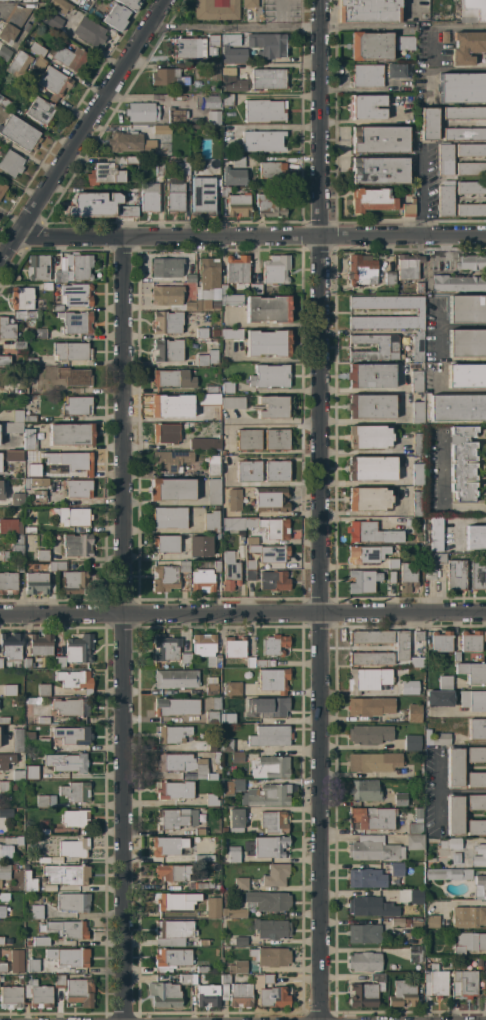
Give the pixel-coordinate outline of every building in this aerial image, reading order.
[(47,5),(50,0),(64,0),(73,6),(70,11),(67,10),(64,15),(47,5)] [(134,12),(117,0),(137,0),(140,3),(138,6),(134,12)] [(195,19),(194,0),(213,0),(213,6),(227,6),(227,0),(239,0),(239,19),(195,19)] [(339,22),(339,0),(399,0),(399,7),(401,7),(401,15),(399,15),(399,22),(339,22)] [(461,9),(461,0),(485,0),(485,22),(461,22),(459,22),(459,9),(461,9)] [(105,15),(106,15),(114,3),(119,6),(120,5),(130,11),(125,19),(127,21),(120,32),(101,20),(105,15)] [(9,45),(0,39),(0,30),(14,7),(32,8),(9,45)] [(46,11),(52,15),(53,13),(64,20),(57,31),(40,20),(46,11)] [(106,30),(104,35),(107,37),(101,45),(98,43),(95,47),(83,39),(82,40),(76,36),(77,36),(72,32),(83,15),(106,30)] [(392,60),(383,60),(383,59),(362,59),(362,60),(351,60),(351,32),(361,32),(361,33),(383,33),(383,32),(392,32),(392,60)] [(454,32),(485,32),(485,49),(484,49),(484,52),(482,52),(482,53),(479,53),(479,52),(466,52),(466,54),(468,54),(468,56),(474,56),(474,65),(452,65),(452,48),(456,48),(456,41),(454,41),(454,32)] [(208,34),(219,34),(219,47),(208,47),(208,34)] [(240,34),(240,45),(228,45),(228,48),(247,48),(247,63),(222,63),(222,48),(223,48),(223,45),(222,45),(222,34),(240,34)] [(285,34),(285,56),(279,56),(279,57),(273,57),(273,59),(261,59),(261,56),(257,56),(257,51),(262,51),(262,47),(247,47),(247,34),(285,34)] [(193,38),(193,36),(196,36),(196,38),(205,38),(206,58),(171,59),(171,54),(173,54),(173,42),(171,42),(171,38),(193,38)] [(415,36),(415,50),(395,49),(395,36),(415,36)] [(28,49),(34,40),(47,49),(42,57),(28,49)] [(6,62),(0,58),(0,46),(1,44),(13,51),(6,62)] [(59,44),(72,53),(76,46),(90,55),(78,74),(51,57),(59,44)] [(18,49),(33,58),(30,63),(29,62),(24,70),(32,75),(27,84),(5,70),(18,49)] [(47,62),(41,71),(32,65),(38,56),(47,62)] [(210,64),(220,64),(221,79),(210,79),(210,64)] [(224,92),(224,82),(222,82),(222,75),(222,64),(235,64),(235,75),(236,75),(236,80),(247,80),(247,85),(251,85),(251,90),(247,90),(247,92),(224,92)] [(353,87),(353,86),(350,86),(350,81),(352,81),(352,71),(350,71),(350,65),(353,65),(353,64),(383,64),(383,87),(353,87)] [(406,77),(388,77),(388,64),(406,64),(406,77)] [(55,103),(49,99),(53,92),(38,83),(48,65),(67,77),(68,77),(74,80),(72,83),(74,84),(72,88),(70,87),(68,89),(65,87),(62,92),(62,94),(61,97),(58,97),(55,103)] [(154,85),(154,69),(179,68),(180,77),(189,77),(189,85),(154,85)] [(252,69),(286,68),(286,69),(287,69),(287,78),(286,78),(286,79),(287,79),(287,88),(252,89),(252,69)] [(440,73),(485,72),(485,102),(441,102),(441,91),(437,91),(437,86),(441,86),(440,73)] [(233,106),(222,106),(222,93),(233,94),(233,106)] [(7,109),(0,104),(0,94),(11,102),(7,109)] [(386,106),(375,106),(375,108),(386,108),(386,119),(352,119),(352,95),(386,95),(386,106)] [(48,103),(49,102),(57,107),(50,117),(52,118),(47,126),(43,123),(42,124),(25,113),(36,96),(48,103)] [(219,108),(202,108),(202,102),(199,102),(199,96),(219,96),(219,108)] [(268,99),(268,101),(287,101),(287,108),(286,108),(286,121),(268,121),(268,122),(245,122),(245,100),(268,99)] [(155,103),(155,106),(159,105),(159,121),(129,121),(129,115),(125,115),(125,109),(128,109),(128,103),(155,103)] [(438,107),(485,106),(485,119),(469,119),(469,121),(467,121),(467,119),(455,120),(455,121),(453,121),(453,120),(443,120),(443,115),(438,115),(438,107)] [(168,107),(174,107),(174,109),(185,109),(185,111),(188,111),(188,123),(168,123),(168,107)] [(421,108),(437,108),(437,120),(439,120),(439,128),(437,128),(437,140),(421,140),(421,108)] [(221,111),(221,125),(208,125),(208,111),(221,111)] [(29,152),(0,134),(0,125),(2,126),(10,114),(40,133),(38,136),(42,139),(39,144),(37,142),(36,145),(37,146),(34,151),(31,149),(29,152)] [(171,125),(171,134),(153,134),(153,126),(171,125)] [(408,152),(353,153),(353,142),(351,142),(351,137),(352,137),(352,127),(408,126),(408,152)] [(469,128),(485,128),(485,140),(443,140),(443,128),(452,128),(452,127),(455,127),(455,128),(467,128),(467,126),(469,126),(469,128)] [(107,138),(111,138),(111,132),(121,132),(121,134),(130,133),(130,131),(137,131),(137,134),(142,133),(142,140),(156,140),(156,150),(121,151),(121,152),(111,152),(111,146),(107,146),(107,138)] [(286,131),(286,135),(282,135),(282,147),(285,147),(285,151),(242,151),(242,131),(286,131)] [(171,140),(171,155),(157,155),(157,139),(171,140)] [(439,175),(438,144),(439,144),(439,143),(449,143),(449,144),(453,144),(453,156),(454,156),(455,163),(453,163),(453,175),(439,175)] [(457,144),(485,144),(485,156),(457,156),(457,144)] [(14,178),(0,169),(0,162),(8,149),(25,160),(21,166),(24,167),(20,174),(17,172),(14,178)] [(87,185),(87,174),(91,174),(91,170),(94,170),(94,163),(114,163),(114,157),(138,156),(138,163),(117,164),(117,168),(116,168),(116,170),(124,170),(124,182),(104,183),(104,182),(98,182),(98,185),(87,185)] [(190,157),(189,177),(184,177),(184,176),(182,176),(182,177),(174,177),(175,163),(182,163),(182,156),(190,157)] [(223,166),(228,166),(228,169),(232,169),(232,156),(244,156),(245,169),(246,169),(246,180),(248,180),(248,185),(223,185),(223,167),(223,166)] [(408,158),(408,168),(410,168),(410,173),(408,173),(408,184),(386,183),(386,185),(382,185),(382,183),(378,183),(378,185),(374,185),(374,183),(352,183),(352,181),(351,181),(351,176),(352,176),(352,173),(351,173),(351,168),(352,168),(352,157),(408,158)] [(260,162),(279,162),(279,163),(286,163),(286,170),(285,170),(285,178),(260,178),(260,162)] [(457,162),(485,162),(485,175),(457,175),(457,162)] [(156,163),(163,163),(164,176),(156,176),(156,163)] [(192,178),(195,177),(195,169),(204,169),(204,173),(206,173),(206,178),(215,178),(215,211),(214,211),(214,213),(213,213),(211,213),(211,211),(196,211),(196,213),(195,213),(193,213),(192,211),(192,178)] [(184,211),(183,211),(183,212),(178,212),(178,211),(176,211),(176,212),(173,212),(173,211),(168,211),(166,211),(166,209),(167,209),(167,183),(167,180),(171,180),(171,183),(184,183),(184,211)] [(457,182),(485,181),(485,194),(480,194),(480,195),(478,195),(478,194),(464,194),(464,195),(462,195),(462,194),(457,194),(457,182)] [(158,183),(158,212),(147,212),(147,211),(141,211),(141,183),(158,183)] [(453,185),(453,198),(454,198),(454,200),(453,200),(453,213),(455,213),(455,215),(453,215),(453,216),(438,217),(438,210),(437,210),(437,205),(439,205),(439,186),(453,185)] [(128,187),(138,188),(138,218),(116,218),(116,206),(128,206),(128,187)] [(222,187),(230,187),(230,192),(228,192),(228,195),(227,195),(227,197),(222,197),(222,187)] [(397,209),(362,209),(362,213),(352,213),(352,188),(357,188),(362,188),(362,190),(379,190),(379,188),(389,188),(389,196),(391,196),(391,198),(397,198),(397,209)] [(106,201),(110,201),(110,193),(117,192),(121,196),(121,203),(115,203),(115,217),(65,217),(65,208),(67,205),(69,205),(69,202),(71,202),(71,199),(72,197),(73,197),(73,195),(75,192),(84,192),(84,193),(105,192),(106,201)] [(238,195),(238,194),(243,194),(243,195),(250,195),(250,216),(241,216),(241,213),(235,213),(235,216),(228,216),(228,202),(227,202),(227,197),(228,197),(228,195),(238,195)] [(256,194),(281,194),(281,204),(283,204),(284,206),(286,206),(285,217),(258,216),(258,206),(256,206),(256,194)] [(403,217),(403,204),(411,204),(411,198),(415,198),(415,217),(403,217)] [(480,204),(485,204),(485,216),(457,216),(457,204),(462,204),(462,202),(465,202),(465,204),(478,204),(478,202),(480,202),(480,204)] [(368,284),(368,286),(364,286),(364,284),(358,284),(355,286),(351,286),(350,285),(350,280),(351,278),(348,279),(348,271),(349,271),(349,254),(359,254),(359,255),(361,255),(371,255),(371,260),(377,260),(377,271),(377,284),(368,284)] [(399,280),(398,259),(398,254),(407,254),(407,256),(412,256),(414,254),(417,254),(419,256),(424,256),(424,263),(418,263),(418,279),(399,280)] [(249,255),(249,282),(248,282),(248,290),(235,289),(235,283),(226,283),(227,271),(222,271),(222,258),(226,258),(226,257),(228,255),(231,255),(233,257),(233,259),(239,259),(239,255),(249,255)] [(263,261),(264,261),(266,260),(269,260),(270,261),(270,255),(289,255),(290,270),(286,270),(286,277),(288,277),(290,278),(289,282),(287,284),(284,284),(282,283),(276,283),(276,285),(271,285),(271,283),(263,283),(263,261)] [(49,256),(49,280),(46,280),(46,282),(41,282),(41,280),(34,280),(34,281),(30,281),(29,279),(29,276),(27,276),(27,267),(29,267),(29,256),(49,256)] [(87,280),(80,280),(80,281),(75,281),(75,280),(72,280),(72,256),(92,256),(92,269),(94,269),(94,272),(92,272),(92,274),(91,274),(92,275),(92,279),(91,280),(87,280)] [(460,256),(485,256),(485,269),(477,269),(477,270),(471,270),(471,269),(456,269),(456,263),(460,263),(460,261),(458,261),(458,257),(460,257),(460,256)] [(152,258),(172,258),(172,257),(174,257),(174,258),(184,258),(184,270),(182,270),(182,277),(181,277),(181,283),(167,283),(167,277),(152,277),(152,258)] [(197,287),(200,287),(200,282),(201,282),(200,258),(212,258),(212,259),(219,259),(219,262),(220,288),(215,288),(215,292),(213,292),(213,300),(211,300),(211,308),(205,308),(205,310),(197,310),(197,302),(197,287)] [(61,270),(67,270),(67,282),(66,282),(66,283),(63,283),(63,282),(61,282),(54,282),(54,272),(56,272),(56,270),(61,270)] [(386,284),(385,271),(395,271),(395,284),(386,284)] [(190,283),(185,282),(185,274),(196,274),(196,286),(190,286),(190,283)] [(478,277),(485,277),(485,291),(433,291),(433,275),(450,275),(450,277),(471,277),(478,277)] [(66,286),(71,286),(71,284),(82,284),(82,283),(84,283),(84,284),(87,284),(90,283),(92,285),(92,286),(93,286),(93,288),(92,288),(91,290),(89,290),(89,296),(92,296),(92,299),(93,299),(93,304),(92,304),(92,306),(86,307),(86,305),(65,306),(65,304),(59,304),(59,295),(61,295),(61,285),(63,285),(63,283),(66,283),(66,286)] [(262,284),(262,294),(252,294),(252,284),(262,284)] [(197,310),(170,311),(170,305),(155,305),(155,301),(152,301),(152,286),(184,286),(184,294),(182,294),(182,304),(185,304),(185,302),(197,302),(197,310)] [(33,287),(33,295),(34,299),(33,299),(33,309),(27,309),(27,311),(25,311),(25,309),(17,309),(17,310),(13,310),(11,308),(11,305),(12,304),(10,304),(11,296),(12,296),(11,287),(17,287),(17,288),(33,287)] [(222,306),(222,295),(244,295),(244,305),(222,306)] [(450,296),(485,295),(485,322),(450,322),(450,296)] [(247,296),(258,296),(258,298),(273,298),(273,296),(290,296),(290,306),(291,306),(291,313),(290,313),(290,322),(273,322),(273,320),(257,320),(257,322),(247,322),(247,296)] [(424,362),(413,362),(413,336),(416,336),(416,331),(420,331),(420,328),(350,329),(350,316),(417,316),(417,314),(415,314),(415,311),(417,311),(417,308),(350,309),(350,297),(424,296),(424,362)] [(73,312),(73,313),(79,313),(79,312),(86,312),(86,311),(92,311),(92,323),(90,323),(90,327),(91,327),(93,329),(93,332),(91,334),(86,334),(86,333),(63,334),(63,328),(65,327),(65,325),(64,325),(64,318),(57,318),(57,313),(63,313),(63,312),(73,312)] [(183,325),(181,325),(181,333),(154,334),(154,327),(157,327),(157,321),(154,321),(154,311),(167,311),(167,313),(173,313),(173,312),(182,312),(183,325)] [(15,339),(0,339),(0,316),(3,316),(3,317),(7,317),(7,318),(9,318),(9,320),(7,320),(7,324),(15,324),(15,339)] [(36,328),(46,328),(46,339),(36,339),(36,328)] [(208,328),(208,338),(197,338),(197,328),(208,328)] [(243,329),(243,339),(222,339),(222,329),(243,329)] [(450,330),(485,329),(485,356),(450,356),(450,330)] [(247,330),(257,330),(257,332),(273,332),(273,330),(290,330),(290,340),(292,340),(292,346),(290,346),(290,356),(273,356),(273,354),(258,354),(258,356),(247,356),(247,330)] [(398,360),(349,360),(349,351),(353,351),(353,350),(356,350),(356,351),(369,351),(369,350),(372,350),(372,351),(377,351),(377,350),(376,350),(376,344),(377,344),(377,343),(372,343),(372,344),(369,344),(356,344),(353,344),(349,344),(349,335),(396,335),(398,336),(398,360)] [(182,339),(182,361),(181,361),(181,366),(161,366),(161,362),(154,362),(154,361),(151,361),(150,358),(149,354),(150,351),(152,348),(151,340),(154,340),(167,339),(167,341),(174,341),(174,340),(182,339)] [(14,349),(14,341),(26,341),(26,349),(14,349)] [(88,343),(89,343),(89,348),(92,348),(92,359),(88,359),(88,360),(57,360),(57,359),(53,359),(53,355),(54,355),(54,343),(88,343)] [(208,355),(208,350),(218,350),(218,363),(210,363),(210,366),(197,366),(197,355),(208,355)] [(10,366),(0,366),(0,356),(4,356),(4,354),(6,354),(6,356),(10,356),(10,366)] [(457,364),(485,364),(485,387),(449,388),(449,364),(451,364),(451,362),(457,362),(457,364)] [(394,374),(396,374),(396,377),(394,377),(394,388),(349,388),(349,380),(347,380),(347,372),(349,372),(349,364),(394,364),(394,374)] [(265,365),(265,366),(281,366),(281,365),(289,365),(289,366),(290,366),(290,386),(289,386),(289,387),(281,387),(281,386),(265,386),(265,387),(256,387),(256,386),(249,386),(249,375),(257,376),(257,373),(254,372),(254,369),(255,369),(256,365),(265,365)] [(60,378),(57,378),(57,368),(68,368),(68,370),(89,369),(89,371),(90,371),(90,375),(92,375),(92,379),(94,379),(94,384),(92,384),(92,385),(91,385),(91,387),(89,387),(89,385),(66,386),(66,385),(60,386),(60,378)] [(161,386),(161,387),(155,387),(155,379),(154,379),(154,370),(158,370),(179,371),(179,370),(189,370),(188,379),(179,379),(179,387),(161,386)] [(412,371),(423,371),(423,392),(412,392),(412,371)] [(28,387),(28,379),(38,379),(38,380),(47,379),(47,387),(38,387),(38,394),(28,394),(28,387)] [(223,382),(234,382),(233,393),(223,393),(223,382)] [(221,393),(221,405),(199,406),(199,394),(221,393)] [(394,395),(394,405),(397,405),(397,408),(395,408),(395,418),(349,419),(349,410),(347,410),(347,403),(349,403),(349,394),(394,395)] [(193,395),(193,416),(163,417),(151,417),(151,415),(151,410),(151,409),(150,409),(150,403),(151,403),(151,402),(151,397),(151,395),(164,395),(164,397),(177,397),(177,395),(193,395)] [(431,395),(485,395),(485,421),(431,421),(431,395)] [(267,396),(289,396),(289,400),(287,400),(287,404),(290,404),(290,410),(287,410),(287,414),(289,414),(288,417),(287,417),(287,418),(258,417),(258,410),(262,411),(262,403),(258,403),(258,396),(267,396)] [(67,405),(67,397),(91,397),(91,399),(93,399),(93,403),(91,403),(92,415),(62,415),(63,405),(67,405)] [(246,397),(246,408),(222,409),(222,397),(246,397)] [(424,402),(424,423),(412,423),(412,418),(413,418),(413,402),(424,402)] [(2,433),(0,433),(0,424),(2,424),(2,423),(14,423),(13,410),(23,410),(23,434),(2,435),(2,433)] [(50,424),(84,424),(84,423),(93,423),(93,431),(94,431),(94,438),(93,438),(93,445),(85,446),(85,445),(50,445),(50,424)] [(179,441),(177,441),(177,444),(172,444),(171,443),(158,443),(158,442),(154,442),(154,438),(154,436),(155,436),(155,435),(154,435),(154,434),(152,434),(152,431),(154,431),(154,428),(153,428),(153,425),(154,425),(154,424),(179,424),(179,441)] [(384,428),(390,428),(390,431),(393,431),(393,443),(390,443),(390,446),(384,446),(384,449),(361,448),(361,449),(350,449),(350,439),(349,439),(349,425),(384,426),(384,428)] [(474,427),(474,426),(478,426),(478,431),(477,431),(477,436),(475,436),(475,437),(471,437),(471,436),(468,436),(469,442),(473,442),(473,441),(477,441),(477,447),(476,447),(476,448),(477,448),(477,456),(475,456),(475,457),(476,457),(476,459),(477,459),(477,466),(475,466),(475,467),(477,467),(477,476),(475,476),(475,478),(477,478),(477,485),(475,485),(475,487),(477,487),(477,491),(475,491),(475,496),(477,496),(477,499),(475,499),(475,502),(456,502),(456,499),(453,499),(453,493),(455,494),(455,491),(453,491),(453,492),(449,492),(450,486),(451,486),(451,483),(453,483),(453,479),(451,479),(451,464),(453,464),(453,460),(451,460),(451,449),(450,449),(450,444),(449,444),(449,434),(450,434),(450,430),(451,427),(474,427)] [(35,429),(35,439),(38,439),(38,450),(25,450),(25,429),(35,429)] [(289,429),(289,430),(290,430),(290,432),(289,432),(289,446),(290,446),(290,449),(289,449),(289,450),(288,450),(285,450),(285,451),(281,451),(281,450),(274,450),(274,451),(270,452),(270,451),(266,451),(266,450),(266,429),(289,429)] [(261,430),(261,450),(260,450),(260,451),(257,451),(253,451),(253,450),(245,450),(245,452),(242,452),(242,451),(238,451),(238,450),(238,430),(261,430)] [(414,449),(413,449),(412,443),(414,443),(414,433),(424,433),(424,454),(414,454),(414,449)] [(221,438),(221,449),(190,449),(190,438),(221,438)] [(6,451),(24,451),(24,462),(6,462),(6,451)] [(88,453),(88,452),(92,452),(92,455),(94,455),(94,459),(92,459),(92,477),(87,477),(87,470),(73,470),(73,472),(69,472),(69,464),(47,464),(47,457),(41,457),(41,453),(88,453)] [(193,452),(193,462),(181,462),(181,466),(182,466),(182,473),(177,473),(167,473),(167,471),(155,471),(155,460),(154,460),(154,452),(193,452)] [(220,476),(208,476),(208,456),(219,456),(219,464),(220,464),(220,476)] [(396,480),(357,480),(357,481),(349,481),(349,472),(347,472),(347,465),(349,465),(349,456),(354,456),(354,457),(396,457),(396,480)] [(261,481),(238,482),(237,461),(238,461),(238,460),(242,460),(242,459),(245,459),(245,462),(253,461),(253,459),(257,459),(257,460),(260,460),(260,461),(261,461),(261,481)] [(266,481),(265,461),(266,461),(266,460),(269,460),(269,459),(274,459),(274,461),(281,461),(281,459),(285,459),(285,460),(288,460),(288,461),(289,461),(289,462),(290,462),(290,465),(289,465),(289,481),(266,481)] [(413,464),(423,463),(423,485),(413,485),(413,464)] [(41,464),(42,477),(28,477),(28,475),(25,475),(25,466),(28,466),(28,465),(41,464)] [(1,487),(0,487),(0,480),(12,480),(12,479),(48,478),(48,484),(38,484),(38,485),(36,485),(31,485),(31,488),(24,488),(24,506),(12,506),(12,489),(1,489),(1,487)] [(195,500),(162,500),(162,501),(150,501),(150,487),(152,487),(152,478),(160,478),(160,479),(195,479),(195,500)] [(67,497),(67,487),(66,487),(66,480),(70,480),(70,479),(72,479),(72,480),(92,480),(92,483),(93,483),(93,487),(92,487),(92,497),(67,497)] [(208,479),(221,479),(221,505),(208,505),(208,479)] [(349,511),(349,502),(349,501),(349,495),(350,495),(350,487),(384,488),(384,490),(389,490),(389,493),(392,493),(392,505),(389,505),(389,508),(384,508),(384,511),(361,510),(361,511),(349,511)] [(287,488),(287,493),(289,493),(289,498),(286,498),(286,497),(284,497),(284,503),(286,503),(286,502),(289,502),(289,512),(287,512),(287,513),(280,513),(280,512),(256,512),(256,488),(287,488)] [(242,511),(229,511),(228,489),(241,489),(242,511)] [(33,490),(45,490),(46,502),(33,503),(33,490)] [(413,491),(414,491),(414,490),(419,490),(419,491),(424,491),(424,516),(413,516),(413,491)] [(59,508),(68,508),(89,508),(89,514),(92,514),(92,520),(89,520),(89,526),(63,526),(63,522),(59,522),(59,508)] [(187,508),(187,528),(178,528),(178,530),(176,530),(176,528),(154,528),(154,522),(152,522),(152,513),(154,513),(154,508),(187,508)] [(204,513),(211,513),(211,510),(218,510),(219,533),(212,533),(212,530),(204,530),(204,513)] [(431,552),(431,517),(443,517),(442,552),(431,552)] [(245,527),(245,530),(220,530),(220,518),(246,518),(258,518),(258,519),(284,519),(289,519),(289,533),(289,535),(289,538),(288,540),(267,539),(267,531),(265,531),(265,532),(258,532),(258,527),(245,527)] [(18,534),(0,534),(0,519),(18,519),(18,528),(18,532),(18,534)] [(403,531),(403,542),(363,542),(363,543),(349,543),(349,534),(347,534),(347,527),(350,527),(350,520),(352,520),(352,521),(365,522),(365,519),(368,519),(368,521),(376,521),(376,530),(377,530),(377,535),(383,535),(383,531),(403,531)] [(467,526),(485,526),(485,549),(467,549),(467,526)] [(65,548),(64,547),(64,534),(73,535),(73,536),(79,536),(79,534),(92,534),(92,536),(93,536),(93,542),(92,542),(92,545),(91,545),(91,550),(92,550),(92,551),(93,551),(93,555),(92,555),(92,557),(80,557),(80,556),(65,556),(65,548)] [(23,561),(1,561),(1,551),(12,551),(12,535),(23,535),(23,561)] [(153,553),(153,547),(153,535),(157,535),(157,536),(179,535),(179,540),(181,540),(181,542),(179,542),(179,553),(153,553)] [(189,536),(212,536),(212,556),(189,556),(189,536)] [(283,547),(283,546),(289,546),(289,549),(290,549),(290,553),(289,553),(289,556),(289,559),(285,559),(285,563),(273,563),(273,565),(271,565),(271,563),(261,563),(261,553),(249,553),(249,545),(261,545),(261,547),(283,547)] [(359,558),(359,556),(355,556),(355,557),(350,557),(350,556),(349,556),(349,546),(360,546),(360,547),(379,546),(379,563),(379,564),(377,564),(377,563),(370,563),(370,564),(366,564),(366,563),(361,563),(361,564),(355,564),(354,563),(354,559),(356,558),(359,558)] [(38,550),(49,550),(49,561),(38,561),(38,550)] [(234,551),(234,562),(240,562),(240,580),(240,584),(240,586),(236,586),(235,584),(235,580),(233,580),(233,583),(234,583),(234,587),(233,587),(233,590),(231,590),(231,592),(224,592),(224,590),(222,590),(222,580),(224,580),(224,562),(223,562),(223,550),(234,551)] [(425,591),(425,563),(428,563),(428,554),(446,554),(446,565),(435,565),(436,580),(434,580),(434,591),(425,591)] [(246,570),(246,559),(257,559),(257,569),(255,569),(255,570),(246,570)] [(399,559),(399,568),(389,569),(389,559),(399,559)] [(177,572),(177,574),(180,574),(180,588),(170,588),(170,593),(162,593),(162,592),(153,592),(153,590),(152,590),(152,588),(153,588),(153,583),(152,583),(152,580),(153,580),(153,567),(155,565),(155,560),(190,560),(190,572),(177,572)] [(447,560),(466,560),(466,591),(461,591),(461,589),(452,589),(452,590),(448,591),(447,560)] [(55,572),(49,572),(49,562),(55,562),(67,562),(67,571),(55,571),(55,572)] [(400,582),(401,582),(401,562),(417,562),(417,581),(418,581),(418,586),(417,587),(414,587),(412,586),(412,582),(410,583),(410,587),(411,587),(411,593),(400,593),(400,582)] [(472,562),(485,562),(485,591),(485,589),(476,589),(476,591),(472,591),(472,562)] [(192,591),(192,582),(193,582),(193,572),(197,572),(197,569),(213,569),(213,573),(214,573),(215,582),(215,591),(192,591)] [(63,571),(79,571),(85,570),(87,570),(89,571),(89,573),(89,576),(87,577),(86,577),(86,582),(88,581),(90,581),(92,582),(93,585),(93,587),(92,590),(92,594),(63,594),(63,571)] [(256,580),(246,580),(246,570),(255,570),(256,580)] [(260,572),(273,572),(273,570),(275,570),(275,571),(280,571),(280,570),(286,570),(287,572),(287,575),(286,576),(286,578),(290,578),(289,590),(279,590),(279,591),(270,591),(270,589),(260,589),(260,572)] [(349,583),(354,583),(355,577),(349,577),(349,570),(374,571),(374,573),(382,573),(382,581),(374,581),(374,593),(360,592),(360,593),(349,593),(349,583)] [(5,594),(0,594),(0,573),(3,573),(3,572),(7,572),(7,573),(17,573),(17,593),(16,594),(13,594),(11,593),(11,594),(5,594)] [(48,576),(49,576),(49,581),(48,581),(48,594),(42,594),(42,590),(35,590),(35,594),(26,594),(26,573),(33,573),(33,572),(38,572),(38,573),(48,572),(48,576)] [(387,593),(387,581),(397,581),(397,593),(387,593)] [(394,643),(350,643),(349,632),(394,631),(394,643)] [(396,631),(409,631),(409,660),(397,660),(396,631)] [(414,640),(414,631),(424,631),(424,640),(414,640)] [(432,651),(432,635),(431,635),(431,632),(433,631),(437,631),(438,632),(438,634),(443,634),(443,631),(452,631),(452,635),(451,635),(452,651),(432,651)] [(462,651),(462,635),(462,632),(463,631),(466,631),(468,632),(468,634),(473,634),(473,631),(482,631),(482,635),(482,651),(462,651)] [(11,660),(11,655),(4,655),(4,650),(2,650),(2,647),(1,647),(1,646),(0,633),(7,633),(7,637),(13,636),(13,633),(22,633),(22,637),(23,637),(23,646),(21,646),(21,660),(11,660)] [(66,638),(73,638),(73,639),(81,639),(81,636),(82,636),(82,634),(92,633),(93,648),(88,648),(89,655),(90,655),(92,657),(93,661),(90,662),(88,662),(83,662),(81,662),(81,661),(70,662),(70,663),(69,663),(69,661),(67,662),(66,638)] [(52,655),(45,655),(45,656),(41,655),(31,655),(31,653),(29,653),(29,648),(30,648),(31,638),(30,638),(30,634),(37,634),(37,637),(43,637),(43,634),(53,634),(52,655)] [(163,634),(163,638),(181,638),(181,647),(178,647),(179,660),(158,660),(158,661),(154,661),(154,634),(163,634)] [(216,634),(216,645),(216,652),(214,652),(214,656),(198,656),(198,654),(194,654),(194,643),(193,643),(193,634),(216,634)] [(263,639),(265,639),(265,637),(272,637),(272,634),(279,634),(279,636),(289,636),(289,639),(290,639),(290,644),(289,644),(289,647),(288,647),(288,648),(284,648),(284,647),(279,647),(279,650),(283,650),(284,652),(285,654),(283,656),(281,657),(278,655),(273,655),(273,656),(270,656),(270,655),(263,655),(263,639)] [(225,657),(225,644),(224,644),(223,641),(224,641),(224,637),(233,636),(234,640),(241,640),(241,636),(245,636),(245,657),(225,657)] [(181,652),(191,652),(191,663),(181,663),(181,652)] [(394,665),(349,665),(349,652),(394,652),(394,665)] [(207,656),(215,656),(215,655),(221,655),(221,667),(215,667),(207,667),(207,656)] [(55,656),(66,656),(66,668),(56,668),(55,656)] [(409,667),(409,657),(424,657),(424,667),(409,667)] [(268,659),(268,667),(256,667),(256,660),(268,659)] [(482,663),(485,663),(485,684),(483,684),(483,686),(480,686),(480,683),(469,683),(468,673),(456,673),(456,663),(480,663),(480,662),(482,662),(482,663)] [(259,670),(282,669),(289,668),(289,679),(285,680),(286,684),(287,686),(287,689),(286,691),(286,695),(279,695),(279,690),(259,690),(259,670)] [(392,677),(394,677),(394,682),(392,682),(392,684),(379,684),(379,690),(359,690),(359,695),(353,695),(353,690),(348,690),(348,678),(349,678),(349,668),(351,668),(351,669),(356,668),(356,669),(392,669),(392,677)] [(199,682),(200,682),(200,685),(199,685),(199,687),(183,687),(183,689),(180,689),(180,687),(168,687),(168,688),(156,688),(156,678),(154,677),(154,674),(156,673),(156,670),(198,670),(199,682)] [(62,672),(78,671),(92,671),(92,695),(85,695),(85,688),(78,688),(78,689),(77,689),(76,690),(74,690),(72,689),(71,689),(71,687),(62,687),(62,672)] [(452,676),(452,689),(439,689),(439,676),(452,676)] [(217,677),(217,683),(218,683),(218,695),(206,695),(206,677),(217,677)] [(226,682),(241,682),(241,695),(226,695),(226,682)] [(4,684),(16,684),(16,696),(4,696),(4,684)] [(49,684),(50,696),(38,696),(38,684),(49,684)] [(398,685),(414,684),(414,690),(409,690),(409,694),(398,694),(398,685)] [(453,690),(453,696),(454,696),(454,705),(453,705),(453,707),(427,707),(427,706),(425,706),(425,696),(427,696),(427,691),(453,690)] [(460,691),(485,690),(485,711),(469,711),(469,707),(460,707),(460,691)] [(207,709),(207,697),(221,697),(221,709),(207,709)] [(260,698),(289,697),(289,711),(285,711),(286,716),(272,717),(272,719),(267,719),(267,718),(260,718),(260,698)] [(58,709),(52,709),(52,701),(53,701),(53,699),(60,699),(60,701),(65,701),(65,699),(77,699),(77,698),(87,698),(87,706),(89,706),(89,716),(78,716),(62,716),(62,714),(58,714),(58,709)] [(156,698),(168,698),(168,699),(199,699),(199,701),(201,701),(201,706),(200,706),(199,715),(168,714),(168,716),(159,716),(159,708),(155,708),(156,701),(156,698)] [(395,698),(395,713),(381,713),(381,716),(371,716),(371,717),(361,717),(361,716),(349,716),(349,698),(395,698)] [(243,703),(252,702),(253,713),(243,713),(243,703)] [(408,722),(408,704),(422,704),(421,722),(408,722)] [(219,711),(219,723),(206,723),(206,711),(219,711)] [(235,713),(235,723),(222,723),(222,713),(235,713)] [(470,719),(485,719),(485,739),(470,739),(470,719)] [(158,736),(156,736),(156,732),(159,732),(160,726),(168,726),(168,727),(192,727),(192,734),(188,734),(188,735),(184,735),(184,734),(183,734),(183,738),(185,738),(185,743),(177,743),(177,744),(175,744),(175,743),(168,743),(168,744),(158,744),(158,736)] [(248,745),(248,735),(257,735),(257,726),(289,726),(289,728),(290,728),(290,731),(289,731),(289,732),(292,732),(292,739),(289,739),(289,740),(291,740),(291,743),(289,743),(289,745),(248,745)] [(393,726),(393,740),(381,740),(381,743),(371,743),(371,745),(360,745),(360,744),(352,743),(352,741),(349,741),(349,728),(352,728),(352,726),(393,726)] [(62,738),(53,738),(53,728),(80,728),(80,727),(89,727),(89,729),(91,729),(91,733),(89,733),(89,735),(91,735),(91,742),(89,742),(89,744),(79,744),(79,746),(76,746),(76,744),(62,744),(62,738)] [(13,729),(24,729),(23,752),(13,752),(13,729)] [(49,738),(49,751),(25,751),(25,731),(34,731),(34,740),(38,740),(38,738),(49,738)] [(450,745),(430,745),(430,738),(438,738),(438,733),(450,733),(450,745)] [(405,735),(421,735),(421,751),(405,750),(405,735)] [(232,750),(224,750),(224,737),(232,738),(232,750)] [(196,743),(196,744),(215,744),(215,750),(184,751),(184,743),(196,743)] [(462,764),(465,764),(465,771),(463,771),(462,786),(451,786),(451,788),(448,788),(448,746),(451,746),(451,748),(463,748),(462,764)] [(468,747),(485,747),(485,762),(471,762),(471,764),(468,764),(468,762),(468,747)] [(244,752),(244,763),(231,762),(231,752),(244,752)] [(53,766),(51,766),(51,763),(62,763),(62,756),(65,756),(65,755),(77,755),(77,753),(86,753),(86,759),(87,759),(87,766),(86,766),(86,772),(77,773),(77,771),(62,771),(62,772),(59,773),(59,771),(53,771),(53,766)] [(349,754),(383,754),(383,753),(402,753),(402,761),(405,761),(405,764),(402,764),(402,767),(394,767),(394,771),(371,771),(371,772),(361,772),(349,772),(349,754)] [(1,772),(0,772),(0,754),(16,754),(16,762),(7,762),(7,770),(1,770),(1,772)] [(160,766),(156,766),(156,760),(159,760),(159,754),(192,754),(192,758),(207,758),(207,768),(208,768),(208,773),(216,773),(216,764),(221,764),(221,780),(208,780),(208,779),(197,779),(197,767),(183,771),(175,770),(175,771),(172,771),(168,771),(160,771),(160,766)] [(252,778),(252,768),(256,768),(256,765),(257,765),(257,762),(258,762),(258,757),(268,757),(270,756),(273,756),(275,757),(289,756),(290,777),(252,778)] [(38,779),(26,779),(25,765),(38,765),(38,779)] [(13,770),(24,770),(24,780),(13,780),(13,770)] [(471,772),(485,772),(485,787),(468,787),(468,772),(469,772),(469,771),(471,771),(471,772)] [(244,791),(235,791),(235,795),(233,795),(233,796),(223,796),(223,781),(232,781),(232,780),(244,780),(244,791)] [(359,801),(359,800),(352,800),(352,794),(349,794),(348,786),(352,786),(352,780),(378,780),(378,787),(381,787),(381,796),(382,796),(382,799),(381,799),(381,801),(359,801)] [(9,792),(0,792),(0,781),(9,781),(9,792)] [(193,799),(183,798),(183,801),(180,801),(180,799),(168,798),(168,799),(166,799),(166,800),(161,800),(161,799),(159,799),(159,798),(157,798),(157,793),(159,793),(159,792),(156,792),(156,788),(155,788),(155,782),(167,782),(183,782),(183,781),(193,781),(193,799)] [(89,782),(89,784),(90,784),(90,788),(89,788),(89,790),(90,790),(90,797),(89,797),(89,801),(86,801),(86,802),(85,802),(85,803),(80,803),(80,802),(79,802),(79,804),(77,804),(77,802),(73,802),(73,803),(71,803),(71,802),(69,802),(69,797),(65,797),(65,795),(59,795),(59,794),(58,794),(58,792),(59,792),(59,789),(57,789),(57,787),(59,787),(59,786),(69,786),(69,782),(89,782)] [(263,805),(263,804),(247,804),(247,803),(246,803),(246,797),(247,797),(247,788),(258,788),(258,791),(261,791),(261,784),(290,784),(290,793),(289,793),(289,805),(263,805)] [(407,793),(407,806),(395,806),(395,793),(407,793)] [(207,806),(206,794),(216,794),(216,800),(219,800),(219,806),(207,806)] [(463,812),(465,812),(465,818),(462,818),(462,834),(452,834),(452,836),(448,836),(448,794),(451,794),(451,796),(463,796),(463,812)] [(37,795),(56,795),(56,808),(37,808),(37,795)] [(468,795),(485,795),(485,810),(471,810),(471,811),(468,811),(468,810),(468,795)] [(397,808),(397,816),(394,816),(394,829),(375,829),(375,830),(370,830),(370,829),(350,829),(350,828),(349,828),(349,815),(348,815),(348,811),(349,811),(349,808),(397,808)] [(423,819),(415,819),(415,817),(414,817),(414,815),(415,815),(415,808),(423,808),(423,819)] [(13,817),(0,817),(0,809),(13,809),(13,817)] [(178,809),(197,809),(197,825),(188,825),(188,827),(186,827),(186,826),(178,825),(178,827),(179,827),(179,829),(176,829),(176,831),(173,831),(174,829),(171,829),(171,832),(168,832),(168,829),(166,829),(166,831),(163,831),(163,830),(158,830),(158,828),(156,828),(156,826),(158,826),(158,825),(155,825),(155,818),(158,818),(158,816),(157,816),(157,812),(158,812),(158,809),(178,809)] [(230,834),(229,809),(243,809),(243,817),(245,817),(245,823),(243,823),(243,825),(248,825),(248,827),(243,827),(243,834),(230,834)] [(78,811),(78,810),(89,810),(89,820),(87,820),(87,821),(88,821),(88,825),(87,825),(87,827),(84,827),(84,829),(80,829),(80,827),(77,827),(65,827),(65,826),(62,826),(62,811),(78,811)] [(265,828),(260,828),(260,812),(276,812),(276,811),(282,811),(285,811),(287,813),(287,816),(286,817),(286,823),(287,823),(287,826),(289,826),(289,831),(287,831),(287,834),(277,833),(265,833),(265,828)] [(471,820),(485,820),(485,835),(468,835),(468,820),(468,819),(471,819),(471,820)] [(39,834),(39,821),(50,821),(49,835),(39,834)] [(423,834),(408,834),(408,823),(423,823),(423,834)] [(384,835),(384,845),(400,845),(400,846),(405,846),(405,859),(400,859),(400,860),(381,860),(352,860),(352,857),(348,857),(348,844),(352,844),(352,842),(358,842),(358,835),(384,835)] [(406,850),(406,835),(424,835),(424,850),(406,850)] [(16,837),(23,836),(23,845),(17,845),(17,843),(5,844),(4,838),(16,837)] [(255,837),(274,837),(274,836),(289,836),(289,846),(286,846),(286,848),(285,848),(285,850),(283,850),(283,848),(281,848),(281,851),(284,851),(284,857),(255,857),(255,837)] [(180,837),(180,855),(160,855),(160,857),(154,857),(152,855),(152,851),(154,849),(157,849),(157,848),(152,848),(152,838),(180,837)] [(59,841),(77,841),(77,838),(89,838),(89,849),(87,849),(87,851),(88,851),(88,856),(87,856),(87,858),(79,858),(79,857),(67,857),(67,856),(59,856),(59,841)] [(450,849),(450,838),(462,838),(462,849),(450,849)] [(11,856),(0,856),(0,844),(11,844),(11,856)] [(476,844),(485,844),(485,865),(471,865),(472,855),(482,856),(482,854),(476,854),(476,844)] [(228,862),(228,861),(225,861),(225,857),(228,857),(228,846),(240,846),(240,862),(228,862)] [(454,866),(470,865),(469,854),(453,855),(454,866)] [(392,876),(392,863),(404,863),(404,876),(392,876)] [(262,886),(262,875),(268,875),(268,864),(289,864),(289,874),(288,874),(288,877),(285,877),(285,886),(262,886)] [(10,878),(0,878),(0,865),(16,865),(16,870),(10,870),(10,878)] [(156,865),(191,865),(191,874),(188,874),(188,881),(164,881),(164,882),(156,882),(156,873),(154,871),(154,868),(156,867),(156,865)] [(48,876),(43,876),(43,866),(90,866),(90,877),(87,877),(87,886),(77,886),(77,885),(67,885),(67,884),(48,884),(48,876)] [(349,888),(349,870),(361,870),(361,869),(371,869),(381,869),(381,875),(388,875),(388,886),(381,886),(381,888),(349,888)] [(427,870),(472,869),(473,880),(450,880),(427,880),(427,870)] [(31,870),(31,879),(38,879),(38,891),(25,892),(25,870),(31,870)] [(485,875),(485,874),(485,896),(483,896),(483,899),(475,899),(475,884),(473,884),(473,876),(475,876),(475,875),(485,875)] [(248,878),(248,890),(235,890),(235,878),(248,878)] [(208,883),(208,881),(210,881),(210,882),(213,882),(214,888),(187,889),(187,883),(208,883)] [(247,918),(235,918),(224,918),(224,916),(222,916),(222,891),(226,891),(226,903),(227,903),(227,908),(235,908),(235,909),(247,909),(247,918)] [(405,896),(408,891),(412,892),(415,896),(412,901),(407,900),(405,896)] [(10,901),(0,901),(0,892),(10,892),(10,894),(15,894),(15,899),(14,899),(14,900),(10,900),(10,901)] [(79,892),(79,894),(80,894),(80,893),(83,893),(83,894),(90,894),(90,901),(90,911),(88,911),(88,912),(86,912),(86,913),(81,913),(81,912),(79,912),(79,913),(77,913),(77,912),(76,912),(76,918),(32,918),(32,911),(27,911),(27,905),(30,905),(30,897),(36,897),(36,898),(44,898),(44,903),(57,904),(58,903),(56,903),(56,901),(57,901),(58,899),(56,899),(56,897),(57,897),(57,892),(79,892)] [(192,894),(192,905),(185,905),(185,902),(184,902),(184,910),(168,910),(158,910),(158,903),(156,903),(156,899),(159,900),(160,893),(192,894)] [(287,893),(287,895),(290,895),(290,908),(287,908),(287,911),(278,911),(278,912),(268,912),(268,911),(258,911),(258,901),(245,901),(245,893),(287,893)] [(352,915),(352,913),(348,913),(348,900),(352,900),(352,897),(360,897),(360,896),(371,896),(371,897),(381,897),(381,903),(390,903),(390,906),(399,906),(399,916),(380,916),(380,915),(352,915)] [(221,918),(207,918),(207,911),(199,911),(199,900),(206,900),(206,897),(220,897),(221,918)] [(452,907),(485,907),(485,925),(478,925),(478,928),(452,928),(452,907)] [(427,927),(427,915),(439,915),(439,927),(427,927)] [(392,927),(392,918),(404,919),(404,927),(392,927)] [(287,920),(287,923),(290,923),(290,936),(287,936),(287,938),(279,938),(279,939),(268,939),(268,938),(258,938),(258,929),(253,929),(253,919),(259,919),(259,920),(287,920)] [(422,929),(411,928),(412,919),(422,919),(422,929)] [(193,930),(197,930),(197,935),(193,935),(193,938),(184,938),(184,946),(156,946),(156,921),(162,921),(162,920),(165,920),(165,921),(193,921),(193,930)] [(85,921),(85,927),(86,927),(86,931),(88,931),(88,939),(80,939),(75,939),(75,938),(70,938),(70,937),(66,937),(66,936),(63,936),(63,934),(61,934),(61,932),(46,933),(46,922),(85,921)] [(349,943),(349,925),(360,925),(360,924),(371,924),(371,925),(381,925),(381,943),(349,943)] [(471,933),(485,933),(485,951),(465,950),(465,957),(454,957),(454,956),(451,956),(451,952),(452,952),(452,945),(456,945),(456,932),(471,932),(471,933)] [(234,945),(235,937),(247,937),(247,946),(234,945)] [(410,963),(410,946),(422,946),(422,963),(410,963)] [(278,966),(278,967),(267,967),(267,966),(258,966),(258,961),(255,961),(255,956),(249,956),(249,949),(258,949),(258,948),(287,948),(287,950),(290,950),(290,964),(287,964),(287,966),(278,966)] [(11,950),(23,949),(24,973),(11,973),(11,950)] [(89,949),(89,957),(88,957),(88,968),(69,968),(69,965),(65,965),(65,967),(57,967),(57,958),(45,958),(45,949),(89,949)] [(191,960),(194,960),(194,962),(191,962),(191,966),(175,966),(175,968),(172,968),(172,972),(156,972),(156,964),(154,964),(154,961),(156,961),(156,960),(155,960),(155,954),(158,954),(158,950),(159,950),(159,949),(167,949),(191,949),(191,960)] [(352,971),(352,968),(349,968),(349,956),(352,956),(352,953),(361,953),(361,952),(371,952),(371,953),(381,953),(381,971),(352,971)] [(27,959),(39,959),(39,971),(27,972),(27,959)] [(247,961),(247,973),(228,973),(228,965),(235,965),(235,961),(247,961)] [(430,971),(430,964),(438,964),(438,972),(448,972),(448,983),(447,996),(442,996),(442,999),(436,999),(436,996),(424,996),(424,971),(430,971)] [(477,971),(477,995),(471,995),(471,999),(460,999),(460,995),(454,995),(454,971),(477,971)] [(259,989),(254,989),(254,975),(263,975),(263,974),(274,974),(274,983),(273,983),(263,984),(263,989),(271,989),(271,988),(274,988),(274,987),(280,987),(280,986),(286,986),(286,992),(286,994),(286,995),(290,995),(290,1007),(269,1007),(269,1006),(259,1006),(259,989)] [(350,1007),(350,1005),(348,1005),(348,998),(350,998),(350,996),(351,995),(354,994),(353,990),(350,990),(350,989),(349,989),(349,984),(350,984),(363,984),(363,982),(367,982),(367,984),(377,984),(377,982),(376,982),(374,981),(371,981),(371,974),(384,974),(384,991),(377,991),(377,1007),(350,1007)] [(55,988),(55,975),(65,975),(65,988),(55,988)] [(180,975),(192,975),(192,984),(180,984),(180,975)] [(192,975),(204,975),(204,984),(192,984),(192,975)] [(222,1000),(222,975),(230,975),(230,984),(228,984),(228,1000),(222,1000)] [(25,997),(25,976),(31,976),(31,979),(37,979),(37,986),(40,986),(45,986),(52,986),(52,1003),(53,1003),(53,1008),(50,1008),(50,1009),(45,1009),(45,1008),(37,1008),(37,1006),(35,1008),(35,1009),(33,1009),(32,1008),(32,1007),(31,1008),(30,1006),(30,1002),(31,1002),(31,998),(25,997)] [(82,1008),(82,1002),(66,1002),(66,993),(67,993),(67,980),(75,979),(75,978),(79,978),(79,979),(85,979),(87,978),(91,978),(93,980),(93,984),(94,988),(93,993),(93,1008),(82,1008)] [(416,980),(416,988),(417,988),(417,993),(416,993),(416,1002),(415,1002),(415,1006),(409,1006),(409,1003),(402,1003),(402,1007),(388,1006),(388,996),(394,996),(394,980),(416,980)] [(170,983),(170,984),(178,984),(178,991),(181,991),(181,1007),(153,1007),(153,1004),(151,1004),(151,999),(152,999),(152,996),(148,995),(147,983),(156,982),(170,983)] [(252,984),(252,995),(253,995),(253,1007),(250,1007),(250,1008),(245,1008),(245,1007),(243,1007),(243,1008),(236,1008),(236,1007),(230,1007),(230,995),(228,995),(228,993),(230,993),(230,992),(232,992),(232,984),(252,984)] [(208,985),(213,985),(220,985),(220,1007),(211,1007),(209,1008),(205,1008),(204,1007),(198,1007),(197,993),(197,990),(198,990),(198,985),(208,985)] [(11,987),(11,986),(15,986),(15,987),(22,987),(22,1003),(23,1003),(23,1008),(20,1008),(20,1009),(16,1009),(16,1008),(13,1008),(13,1009),(6,1009),(6,1008),(5,1008),(2,1008),(0,1006),(0,1003),(1,1003),(1,987),(11,987)]
